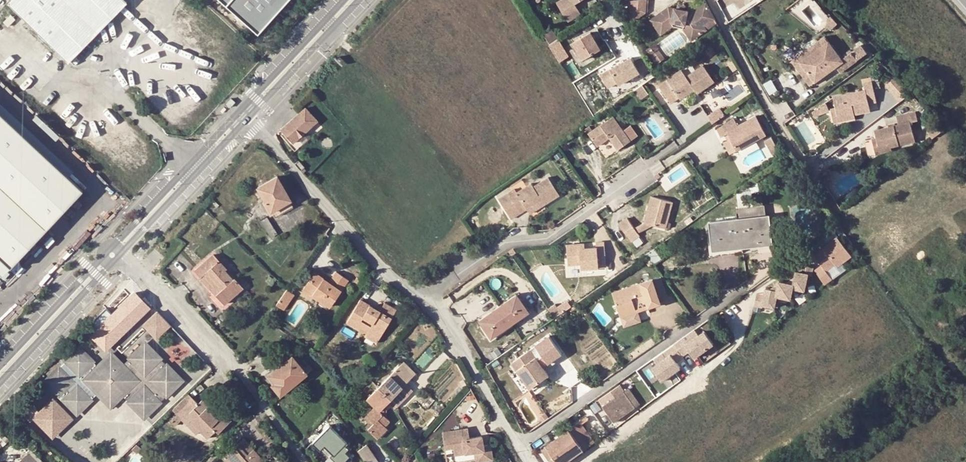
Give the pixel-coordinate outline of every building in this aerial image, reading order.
[(9,4),(69,62),(127,2),(126,0),(12,0),(9,4)] [(258,33),(287,0),(221,0),(258,33)] [(560,3),(565,12),(562,13),(568,23),(581,16),(576,5),(584,0),(565,0),(560,3)] [(628,3),(631,3),(632,5),(626,9),(634,21),(646,12),(648,0),(628,0),(628,3)] [(670,7),(658,15),(666,27),(673,22),(687,25),(696,38),(708,30),(705,26),(716,19),(710,6),(708,3),(695,11),(686,10),(679,8),(670,7)] [(11,15),(4,22),(9,26),(15,18),(11,15)] [(673,22),(666,27),(658,15),(651,20),(661,35),(674,26),(685,28),(693,41),(696,38),(687,25),(673,22)] [(831,15),(829,16),(827,25),(832,30),(838,23),(831,15)] [(718,23),(716,19),(705,26),(708,30),(718,23)] [(557,40),(551,29),(542,34),(548,45),(557,40)] [(660,42),(667,52),(686,39),(679,29),(660,42)] [(592,30),(574,40),(584,57),(601,47),(592,30)] [(828,40),(824,34),(790,59),(810,87),(815,83),(799,61),(828,40)] [(562,48),(557,40),(548,45),(553,53),(562,48)] [(828,40),(799,61),(815,83),(836,67),(841,73),(867,52),(860,43),(841,57),(828,40)] [(657,46),(651,50),(658,61),(664,57),(657,46)] [(562,48),(553,53),(558,63),(567,58),(562,48)] [(632,56),(601,73),(608,86),(617,81),(619,83),(640,71),(641,73),(650,68),(643,55),(634,60),(632,56)] [(700,97),(716,85),(704,67),(687,78),(683,71),(659,88),(672,106),(680,100),(682,103),(696,92),(700,97)] [(911,95),(898,78),(887,86),(900,103),(911,95)] [(864,82),(866,89),(834,96),(836,107),(838,115),(854,112),(855,114),(871,111),(869,104),(877,102),(872,81),(864,82)] [(647,94),(641,85),(632,91),(638,101),(647,94)] [(235,103),(231,99),(226,105),(230,108),(235,103)] [(820,114),(830,109),(826,102),(817,108),(820,114)] [(854,112),(838,115),(836,107),(831,109),(833,122),(855,118),(855,114),(854,112)] [(317,120),(316,119),(310,112),(305,108),(299,113),(280,130),(285,135),(292,143),(317,120)] [(712,123),(724,114),(719,108),(707,116),(712,123)] [(9,267),(80,187),(0,112),(0,258),(9,267)] [(899,125),(876,130),(877,138),(878,145),(890,143),(891,148),(915,142),(911,123),(919,122),(917,112),(897,115),(899,125)] [(767,138),(756,117),(738,127),(735,120),(716,129),(721,139),(725,138),(729,136),(737,153),(767,138)] [(619,153),(633,143),(615,119),(590,136),(598,149),(611,141),(619,153)] [(932,129),(937,136),(947,128),(941,121),(932,129)] [(737,153),(729,136),(725,138),(727,142),(724,144),(730,157),(737,153)] [(890,143),(878,145),(877,138),(867,140),(869,153),(876,155),(892,151),(891,148),(890,143)] [(766,144),(774,157),(780,153),(772,140),(766,144)] [(299,161),(295,164),(301,170),(304,167),(299,161)] [(832,182),(825,172),(820,175),(820,176),(819,176),(819,177),(819,178),(818,178),(818,179),(819,180),(819,181),(819,182),(820,182),(824,188),(832,182)] [(277,177),(257,188),(265,202),(271,212),(273,211),(289,201),(291,201),(277,177)] [(561,198),(549,178),(534,187),(532,184),(519,193),(516,189),(505,196),(499,200),(512,221),(518,218),(529,212),(531,216),(561,198)] [(211,202),(217,208),(220,205),(212,198),(209,200),(211,202)] [(652,198),(645,224),(655,227),(667,230),(674,204),(652,198)] [(292,207),(289,201),(273,211),(276,216),(292,207)] [(740,206),(741,215),(767,213),(766,204),(740,206)] [(772,241),(770,226),(769,216),(740,219),(743,247),(760,246),(760,242),(772,241)] [(271,237),(277,233),(266,217),(260,221),(271,237)] [(712,233),(714,247),(726,246),(727,249),(743,247),(740,219),(711,223),(712,233)] [(641,238),(639,235),(635,229),(628,220),(620,225),(633,244),(641,238)] [(639,235),(655,227),(645,224),(635,229),(639,235)] [(814,271),(823,286),(831,281),(824,272),(833,265),(835,267),(850,257),(835,239),(812,256),(821,266),(814,271)] [(776,249),(775,241),(772,241),(760,242),(760,246),(743,247),(743,253),(776,249)] [(606,243),(597,244),(597,248),(586,249),(586,245),(566,246),(568,265),(570,267),(581,266),(581,271),(608,270),(606,243)] [(727,249),(726,246),(714,247),(710,247),(711,256),(743,253),(743,247),(727,249)] [(648,255),(656,267),(663,262),(655,251),(648,255)] [(224,304),(243,288),(213,255),(195,271),(224,304)] [(808,274),(808,275),(811,276),(813,268),(800,265),(799,273),(808,274)] [(329,303),(345,275),(331,267),(324,279),(310,271),(301,287),(329,303)] [(808,275),(808,274),(799,273),(795,272),(794,278),(787,285),(780,284),(780,285),(771,291),(767,290),(765,297),(763,307),(776,309),(778,298),(791,300),(793,289),(805,292),(808,275)] [(636,312),(660,304),(651,280),(612,294),(620,318),(636,312)] [(126,302),(135,293),(129,285),(118,294),(126,302)] [(285,290),(279,298),(286,303),(294,291),(287,286),(285,290)] [(520,301),(516,294),(497,308),(479,321),(491,338),(509,325),(528,312),(520,301)] [(763,307),(765,297),(758,296),(756,308),(763,309),(763,307)] [(277,302),(284,307),(286,303),(279,298),(277,302)] [(373,314),(352,304),(341,328),(355,335),(356,332),(363,335),(375,340),(389,311),(377,305),(373,314)] [(555,305),(547,310),(554,319),(561,314),(555,305)] [(127,317),(128,322),(132,322),(130,310),(117,310),(118,317),(127,317)] [(636,312),(620,318),(623,327),(640,322),(636,312)] [(157,313),(144,326),(157,339),(170,326),(157,313)] [(118,317),(114,321),(110,317),(90,339),(105,354),(127,332),(124,330),(128,326),(128,322),(127,317),(118,317)] [(681,339),(673,345),(682,357),(690,352),(694,359),(714,345),(705,332),(686,346),(681,339)] [(372,346),(375,340),(363,335),(360,340),(372,346)] [(536,347),(532,350),(513,363),(518,371),(531,389),(550,376),(544,368),(538,361),(544,357),(549,364),(563,354),(551,337),(536,347)] [(124,368),(123,366),(111,354),(98,367),(96,368),(91,363),(93,362),(80,348),(45,381),(77,414),(98,395),(110,407),(123,396),(130,389),(137,396),(129,403),(144,418),(182,381),(145,344),(130,358),(132,360),(124,368)] [(673,345),(653,359),(658,366),(652,370),(661,382),(680,369),(676,363),(683,358),(682,357),(673,345)] [(563,354),(549,364),(551,367),(565,357),(563,354)] [(544,368),(549,364),(544,357),(538,361),(544,368)] [(124,368),(132,360),(130,358),(123,366),(124,368)] [(275,384),(272,386),(280,396),(307,376),(299,365),(296,362),(294,358),(281,368),(279,366),(268,374),(269,376),(275,384)] [(415,374),(403,362),(381,387),(392,398),(399,404),(411,392),(404,385),(415,374)] [(302,363),(299,365),(307,376),(314,371),(308,364),(305,367),(302,363)] [(628,387),(624,382),(600,401),(615,422),(636,407),(623,391),(628,387)] [(368,400),(373,404),(365,413),(372,421),(366,428),(376,439),(386,428),(385,426),(389,421),(379,411),(392,398),(381,387),(368,400)] [(628,387),(623,391),(636,407),(640,404),(628,387)] [(137,396),(130,389),(123,396),(129,403),(137,396)] [(189,412),(190,414),(195,418),(192,422),(201,431),(209,438),(216,431),(219,433),(231,421),(216,404),(212,408),(203,400),(199,404),(189,394),(172,410),(177,415),(181,420),(189,412)] [(53,399),(39,413),(33,418),(52,438),(72,419),(53,399)] [(21,414),(30,422),(33,418),(39,413),(31,404),(21,414)] [(192,422),(195,418),(190,414),(189,412),(181,420),(196,435),(201,431),(192,422)] [(549,419),(545,412),(537,417),(542,424),(549,419)] [(366,428),(372,421),(365,413),(362,417),(367,422),(363,425),(366,428)] [(175,426),(181,420),(177,415),(170,421),(175,426)] [(450,425),(452,444),(459,443),(460,450),(480,447),(481,456),(482,458),(501,455),(498,438),(492,439),(491,430),(479,431),(478,421),(450,425)] [(582,425),(580,422),(569,429),(546,446),(558,461),(567,461),(584,450),(595,442),(595,441),(582,425)] [(310,440),(318,448),(322,443),(330,452),(327,454),(335,461),(347,461),(349,461),(348,459),(350,458),(343,450),(347,447),(343,443),(345,441),(329,423),(310,440)] [(228,453),(236,461),(265,461),(244,439),(228,453)] [(459,443),(452,444),(454,459),(481,456),(480,447),(460,450),(459,443)] [(379,460),(367,444),(358,450),(367,461),(376,461),(379,460)] [(543,449),(552,461),(558,461),(546,446),(543,449)] [(20,461),(19,461),(38,461),(29,453),(20,461)] [(223,458),(227,461),(236,461),(228,453),(223,458)]
